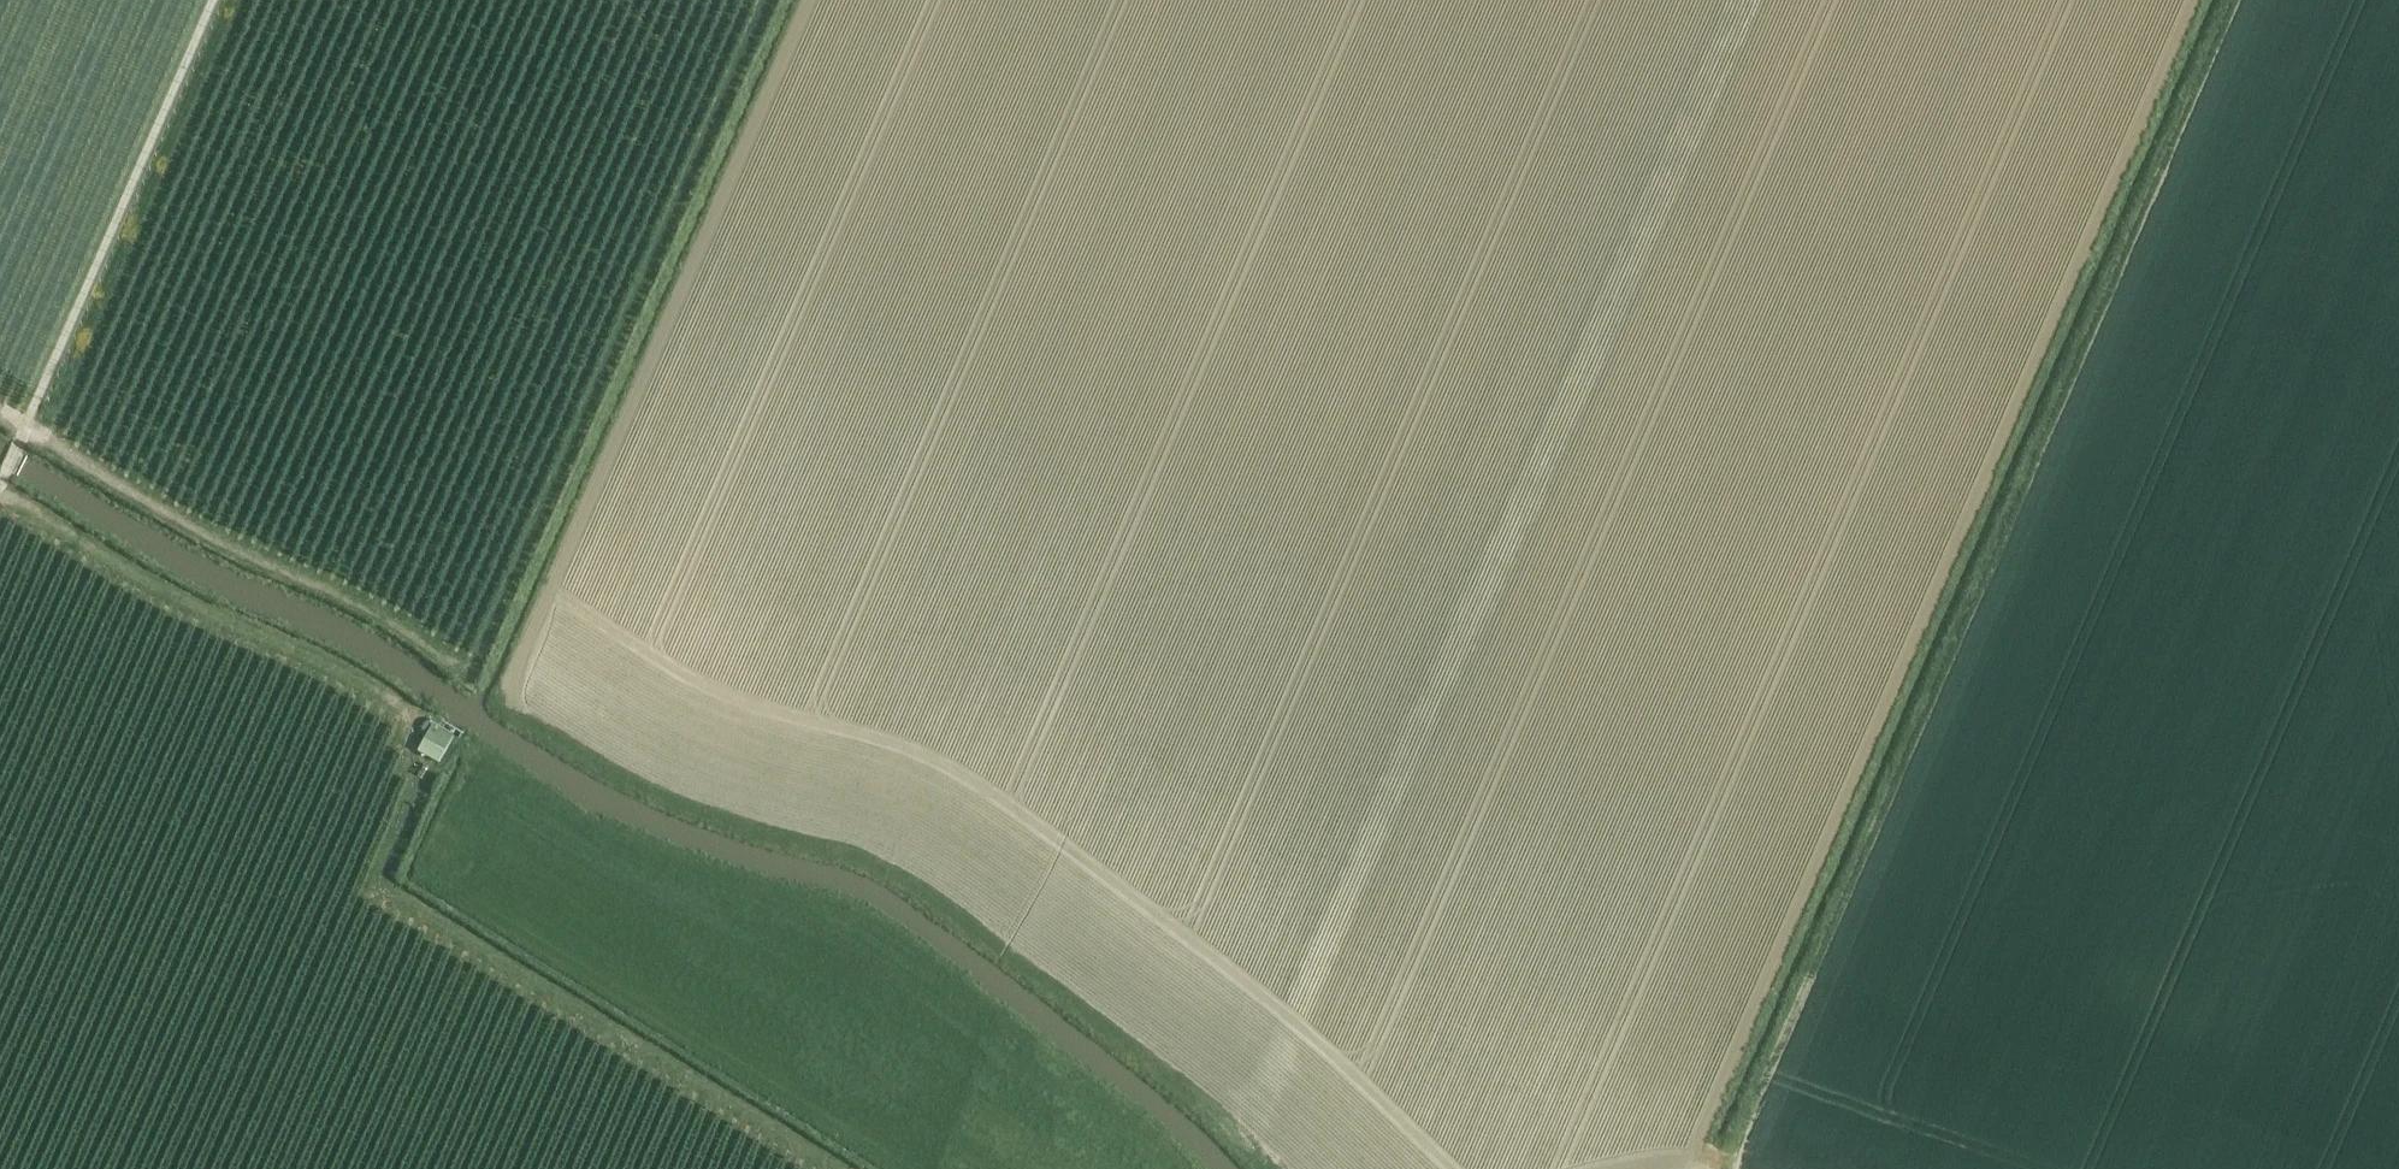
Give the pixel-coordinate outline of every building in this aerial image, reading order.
[(439,756),(461,769),(469,756),(447,743),(439,756)]
